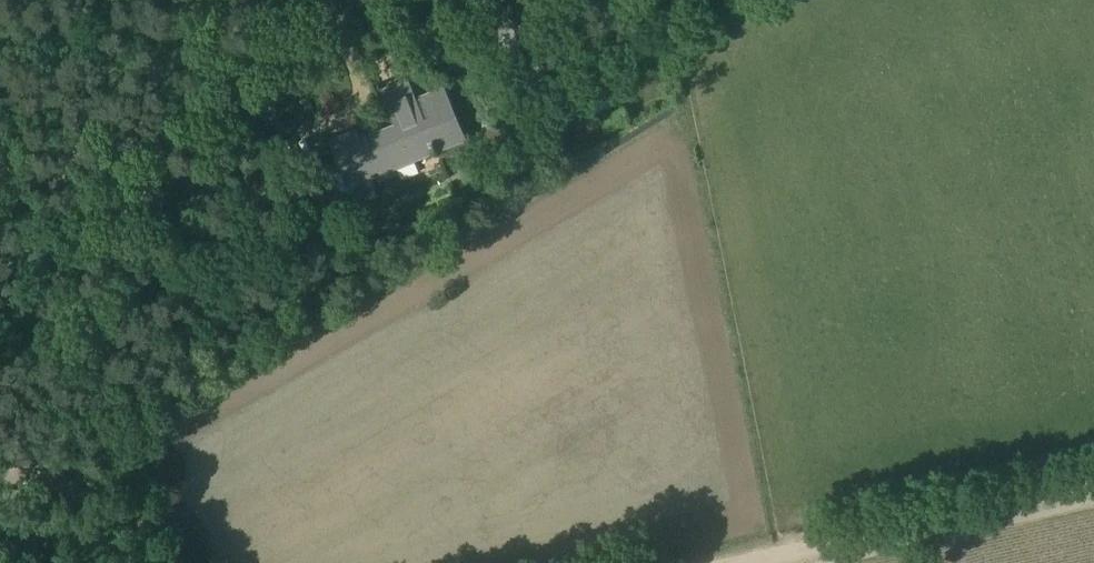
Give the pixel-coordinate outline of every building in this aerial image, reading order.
[(526,3),(493,11),(507,78),(541,71),(526,3)] [(356,134),(331,144),(340,170),(331,174),(335,183),(366,199),(380,194),(373,178),(463,140),(451,111),(450,111),(442,90),(414,101),(407,83),(384,93),(400,132),(362,148),(356,134)]
